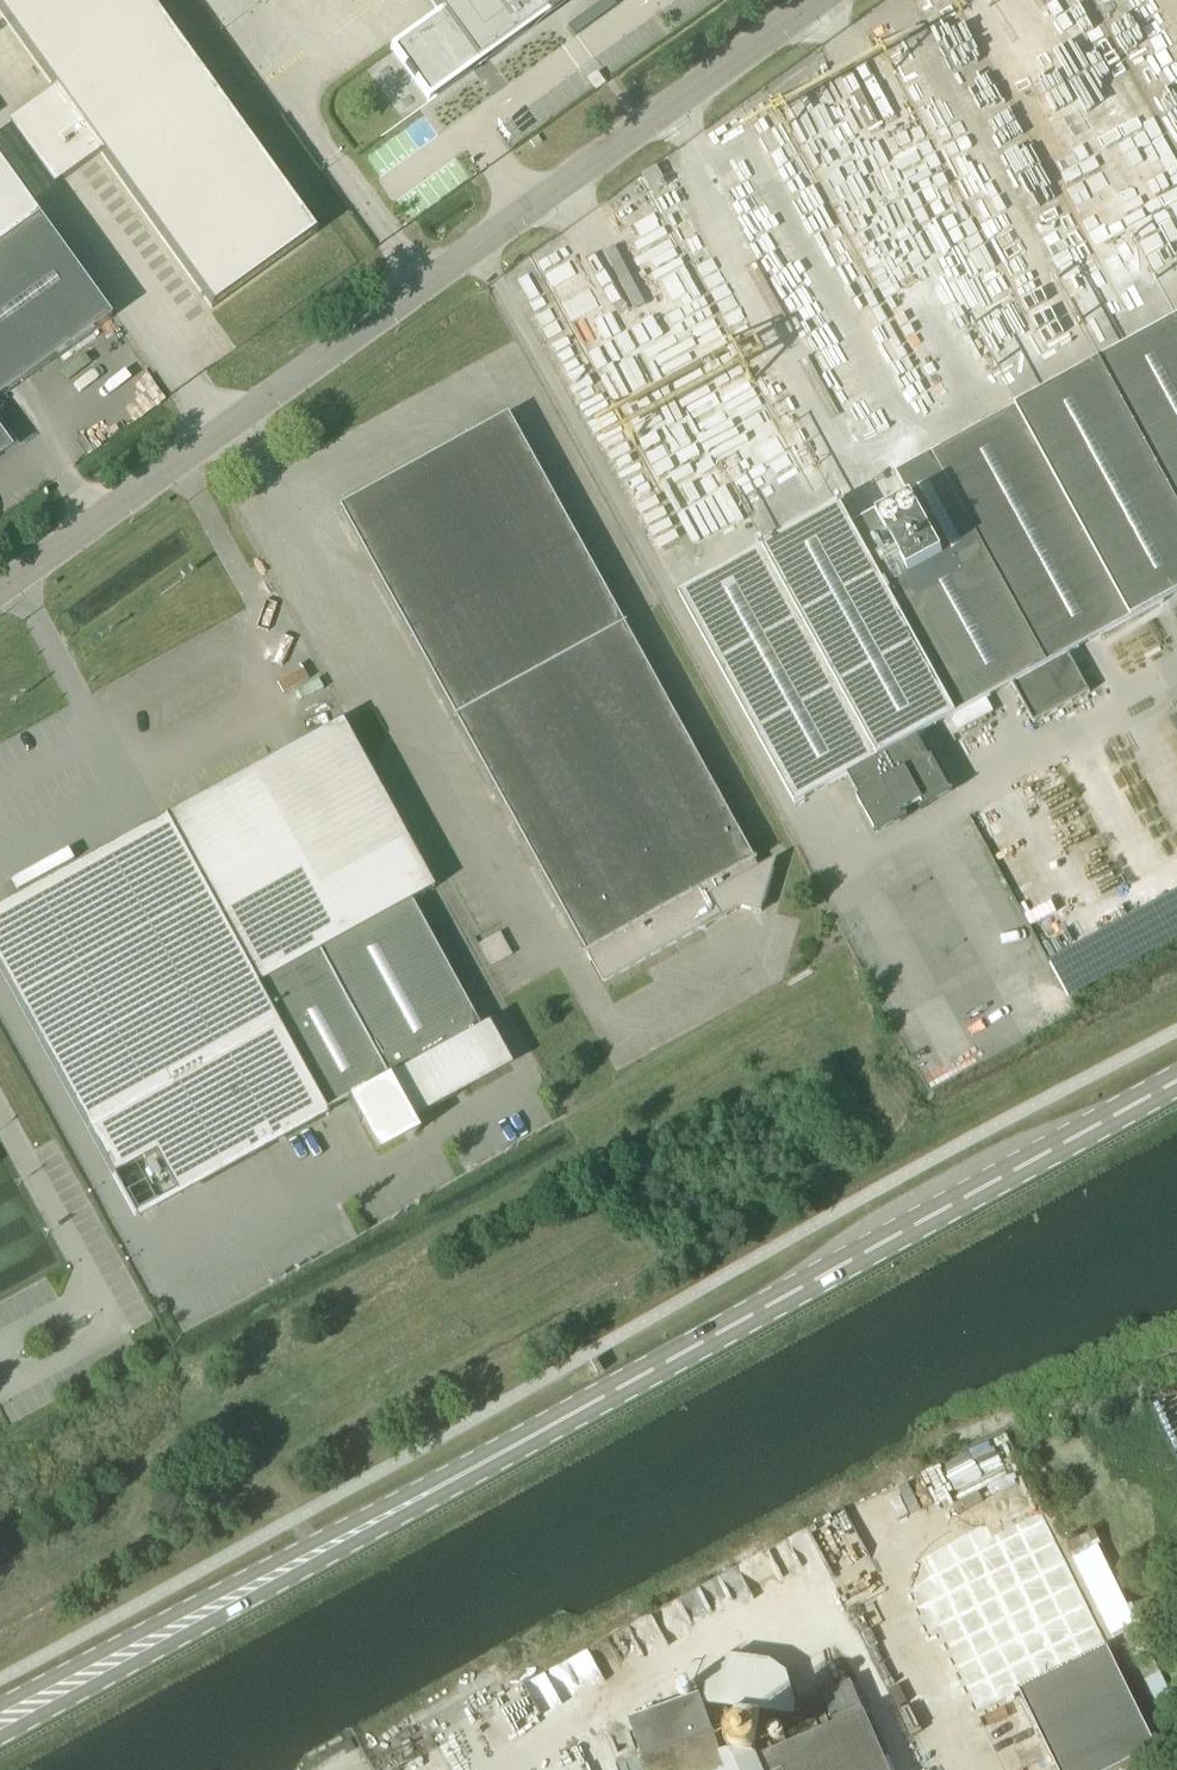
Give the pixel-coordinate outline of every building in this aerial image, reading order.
[(53,89),(12,119),(58,183),(100,153),(211,308),(315,234),(147,0),(0,0),(0,14),(53,89)] [(452,18),(405,52),(439,99),(486,65),(577,0),(439,0),(452,18)] [(657,166),(643,174),(653,193),(668,185),(657,166)] [(0,167),(0,397),(110,318),(0,167)] [(1069,654),(1176,595),(1176,320),(1101,362),(1100,360),(1098,360),(1100,362),(932,454),(1071,703),(1090,692),(1069,654)] [(456,718),(459,717),(604,982),(701,929),(702,930),(743,908),(762,913),(774,869),(767,863),(759,868),(755,860),(758,858),(757,857),(755,859),(627,624),(629,623),(628,622),(626,623),(511,413),(342,506),(458,716),(456,717),(456,718)] [(11,447),(0,432),(0,456),(11,447)] [(842,503),(679,593),(795,804),(848,775),(860,797),(857,798),(876,832),(951,791),(932,757),(930,758),(918,737),(1013,685),(1034,723),(1071,703),(932,454),(898,473),(906,488),(870,507),(874,513),(854,525),(842,503)] [(163,817),(0,907),(0,971),(134,1216),(324,1112),(346,1100),(358,1122),(362,1120),(380,1153),(414,1135),(416,1138),(419,1136),(411,1121),(454,1097),(452,1093),(505,1064),(485,1028),(489,1026),(487,1023),(479,1027),(410,902),(433,889),(341,720),(163,817)] [(1176,938),(1176,893),(1048,960),(1066,995),(1176,938)] [(1046,1519),(988,1547),(1049,1677),(1108,1649),(1046,1519)] [(1069,1544),(1076,1559),(1103,1547),(1096,1532),(1069,1544)] [(1049,1677),(1019,1691),(1058,1769),(1116,1769),(1156,1751),(1108,1649),(1049,1677)] [(1172,1696),(1176,1693),(1176,1664),(1161,1672),(1172,1696)] [(854,1680),(821,1694),(834,1727),(757,1758),(756,1754),(761,1712),(736,1709),(731,1751),(722,1754),(701,1696),(630,1721),(648,1769),(890,1769),(854,1680)]
